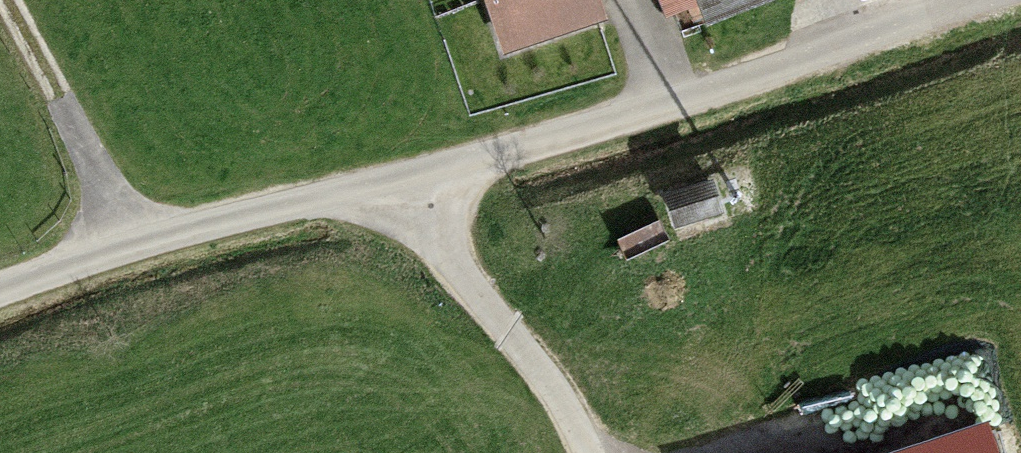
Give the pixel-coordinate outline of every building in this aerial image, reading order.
[(510,24),(579,0),(502,0),(510,24)] [(992,419),(892,452),(1004,452),(992,419)]
